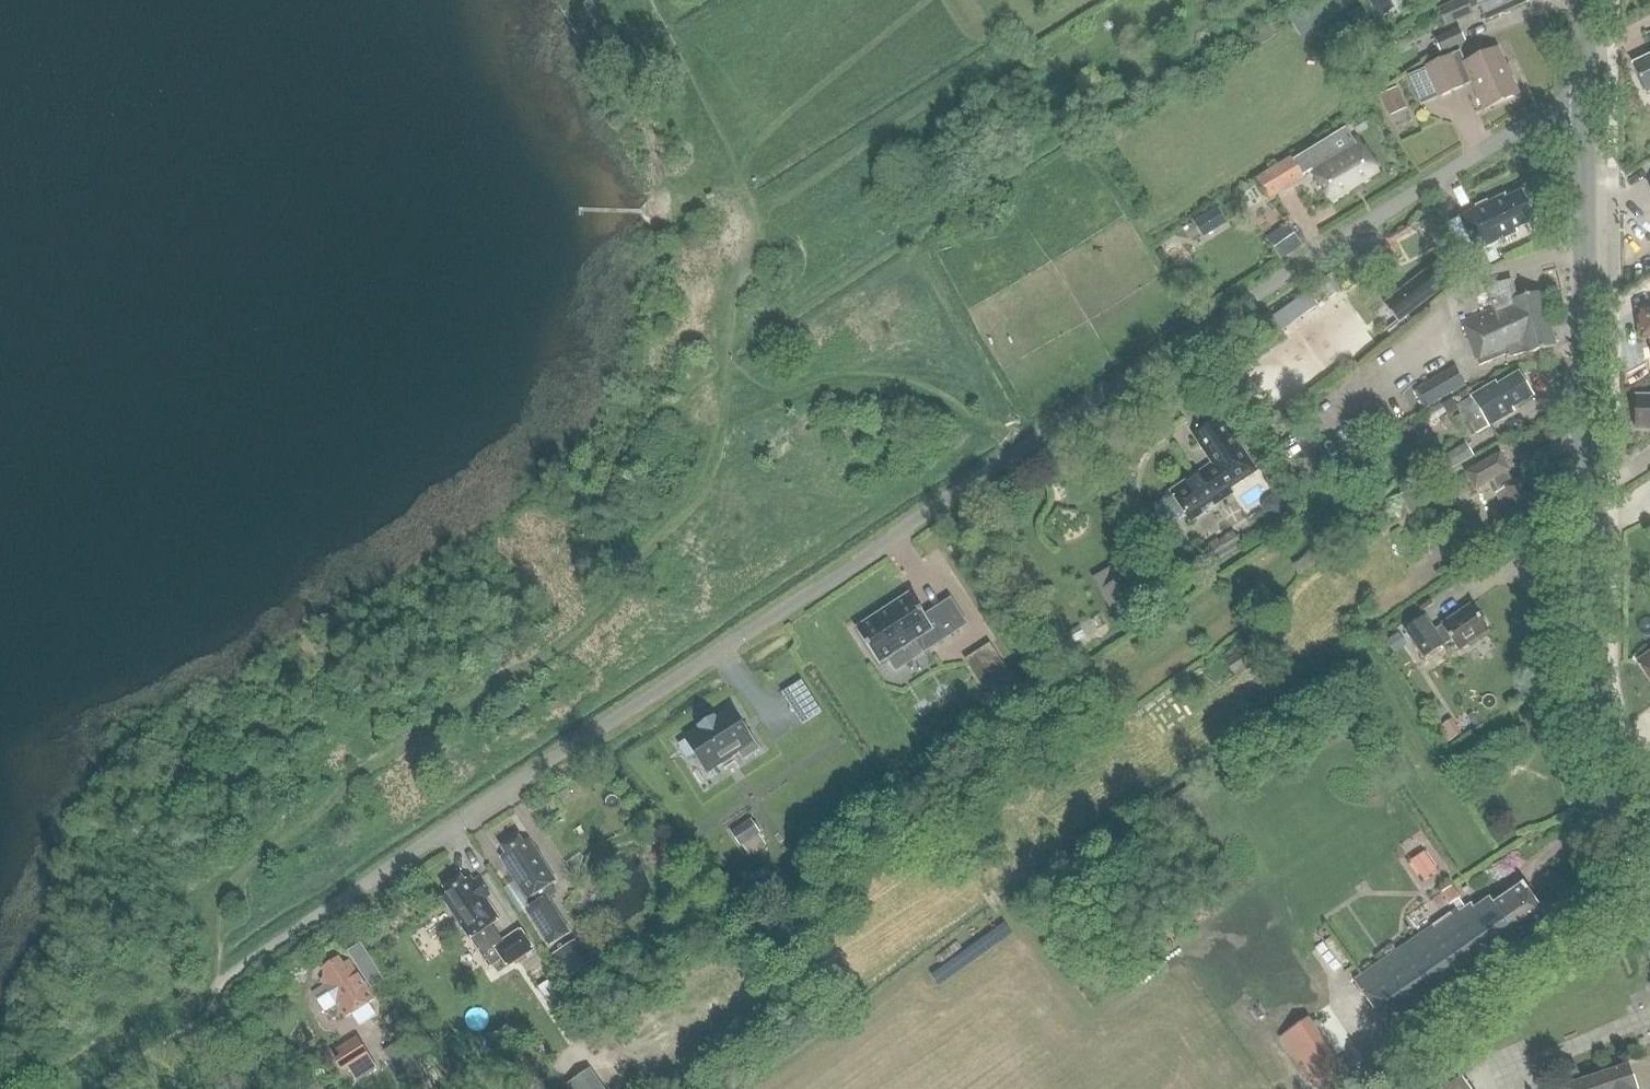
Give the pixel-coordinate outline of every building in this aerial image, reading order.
[(1472,15),(1466,0),(1459,0),(1436,10),(1444,28),(1472,15)] [(1485,21),(1533,0),(1476,0),(1485,21)] [(1363,7),(1348,15),(1355,27),(1370,18),(1363,7)] [(1439,53),(1465,41),(1457,26),(1432,39),(1439,53)] [(1460,54),(1453,57),(1428,69),(1441,99),(1467,88),(1466,86),(1474,83),(1487,111),(1521,96),(1513,79),(1517,78),(1511,66),(1508,67),(1500,49),(1465,65),(1460,54)] [(1633,65),(1646,94),(1649,92),(1649,56),(1633,65)] [(1407,109),(1397,88),(1381,96),(1391,117),(1407,109)] [(1378,172),(1358,139),(1354,141),(1346,128),(1328,140),(1293,161),(1291,158),(1252,182),(1265,202),(1303,178),(1302,176),(1312,170),(1331,201),(1378,172)] [(1536,220),(1523,192),(1507,199),(1505,196),(1460,218),(1476,252),(1517,233),(1516,230),(1536,220)] [(1203,236),(1224,222),(1214,206),(1193,220),(1203,236)] [(1266,234),(1278,258),(1302,246),(1289,222),(1266,234)] [(1413,234),(1409,226),(1385,240),(1394,255),(1401,252),(1396,243),(1413,234)] [(1400,324),(1452,282),(1437,263),(1384,305),(1400,324)] [(1545,306),(1542,293),(1517,299),(1512,281),(1495,285),(1486,292),(1494,309),(1462,322),(1480,367),(1506,356),(1507,359),(1527,353),(1527,354),(1556,347),(1548,315),(1553,314),(1551,305),(1545,306)] [(1307,295),(1273,319),(1281,331),(1316,308),(1307,295)] [(1639,311),(1643,338),(1649,337),(1649,342),(1649,309),(1639,311)] [(1303,330),(1277,345),(1286,361),(1312,345),(1303,330)] [(1464,385),(1453,365),(1416,386),(1427,405),(1464,385)] [(1475,436),(1490,426),(1514,412),(1512,410),(1533,397),(1519,374),(1497,387),(1496,384),(1473,398),(1457,407),(1475,436)] [(1649,430),(1649,397),(1636,397),(1636,430),(1649,430)] [(1461,415),(1452,400),(1426,414),(1431,422),(1448,412),(1452,420),(1461,415)] [(1192,432),(1213,464),(1170,492),(1190,522),(1233,494),(1228,486),(1257,467),(1221,412),(1192,432)] [(1436,475),(1472,453),(1465,441),(1429,462),(1436,475)] [(1545,510),(1526,477),(1514,484),(1508,472),(1510,471),(1500,454),(1466,473),(1475,490),(1491,481),(1498,493),(1496,494),(1515,527),(1545,510)] [(1405,488),(1393,495),(1399,505),(1410,498),(1405,488)] [(1416,508),(1410,498),(1399,505),(1404,514),(1416,508)] [(1242,548),(1231,530),(1204,548),(1215,565),(1242,548)] [(1316,561),(1310,551),(1293,561),(1299,571),(1316,561)] [(1145,596),(1129,571),(1100,588),(1116,614),(1145,596)] [(847,613),(870,648),(906,624),(914,636),(958,606),(941,582),(916,599),(901,576),(847,613)] [(1425,659),(1452,641),(1459,651),(1489,631),(1471,605),(1442,625),(1442,626),(1435,631),(1425,616),(1405,630),(1425,659)] [(1407,645),(1399,634),(1387,642),(1394,654),(1407,645)] [(1234,672),(1259,657),(1247,638),(1223,654),(1234,672)] [(1637,663),(1649,681),(1649,654),(1637,663)] [(989,698),(1014,683),(1004,668),(980,684),(989,698)] [(815,703),(796,716),(802,726),(821,713),(815,703)] [(760,751),(761,750),(751,735),(748,736),(731,710),(717,719),(715,716),(714,716),(715,718),(700,729),(698,727),(697,727),(699,730),(688,738),(698,753),(695,754),(707,772),(716,767),(717,768),(739,754),(744,762),(745,761),(743,758),(758,748),(760,751)] [(1474,728),(1480,724),(1473,713),(1467,717),(1474,728)] [(752,820),(732,833),(741,847),(743,846),(751,858),(768,847),(760,835),(761,834),(752,820)] [(507,855),(502,858),(528,899),(534,895),(538,902),(545,897),(548,901),(560,893),(546,872),(548,871),(528,841),(523,845),(519,839),(503,849),(507,855)] [(491,925),(499,920),(486,900),(490,897),(479,879),(474,883),(471,878),(465,882),(461,877),(444,888),(448,894),(442,898),(470,939),(471,939),(490,968),(503,959),(507,967),(533,950),(520,931),(503,943),(491,925)] [(1471,905),(1466,909),(1459,899),(1460,898),(1452,887),(1442,893),(1455,912),(1355,981),(1398,1043),(1527,953),(1518,939),(1547,919),(1523,885),(1494,905),(1490,899),(1474,910),(1471,905)] [(538,902),(524,910),(548,948),(569,934),(548,901),(545,897),(538,902)] [(576,941),(553,956),(567,978),(590,963),(576,941)] [(321,981),(324,985),(312,993),(325,1012),(337,1004),(346,1018),(374,1000),(349,962),(343,966),(338,959),(323,970),(327,977),(321,981)] [(381,978),(372,966),(362,973),(371,985),(381,978)] [(567,1006),(550,981),(539,988),(556,1013),(567,1006)] [(355,1082),(375,1070),(356,1037),(335,1049),(355,1082)] [(427,1082),(400,1039),(382,1051),(406,1088),(415,1088),(427,1082)] [(1629,1066),(1564,1087),(1564,1088),(1636,1088),(1629,1066)] [(564,1085),(566,1088),(601,1088),(587,1069),(564,1085)] [(1458,1078),(1442,1088),(1466,1088),(1458,1078)]
